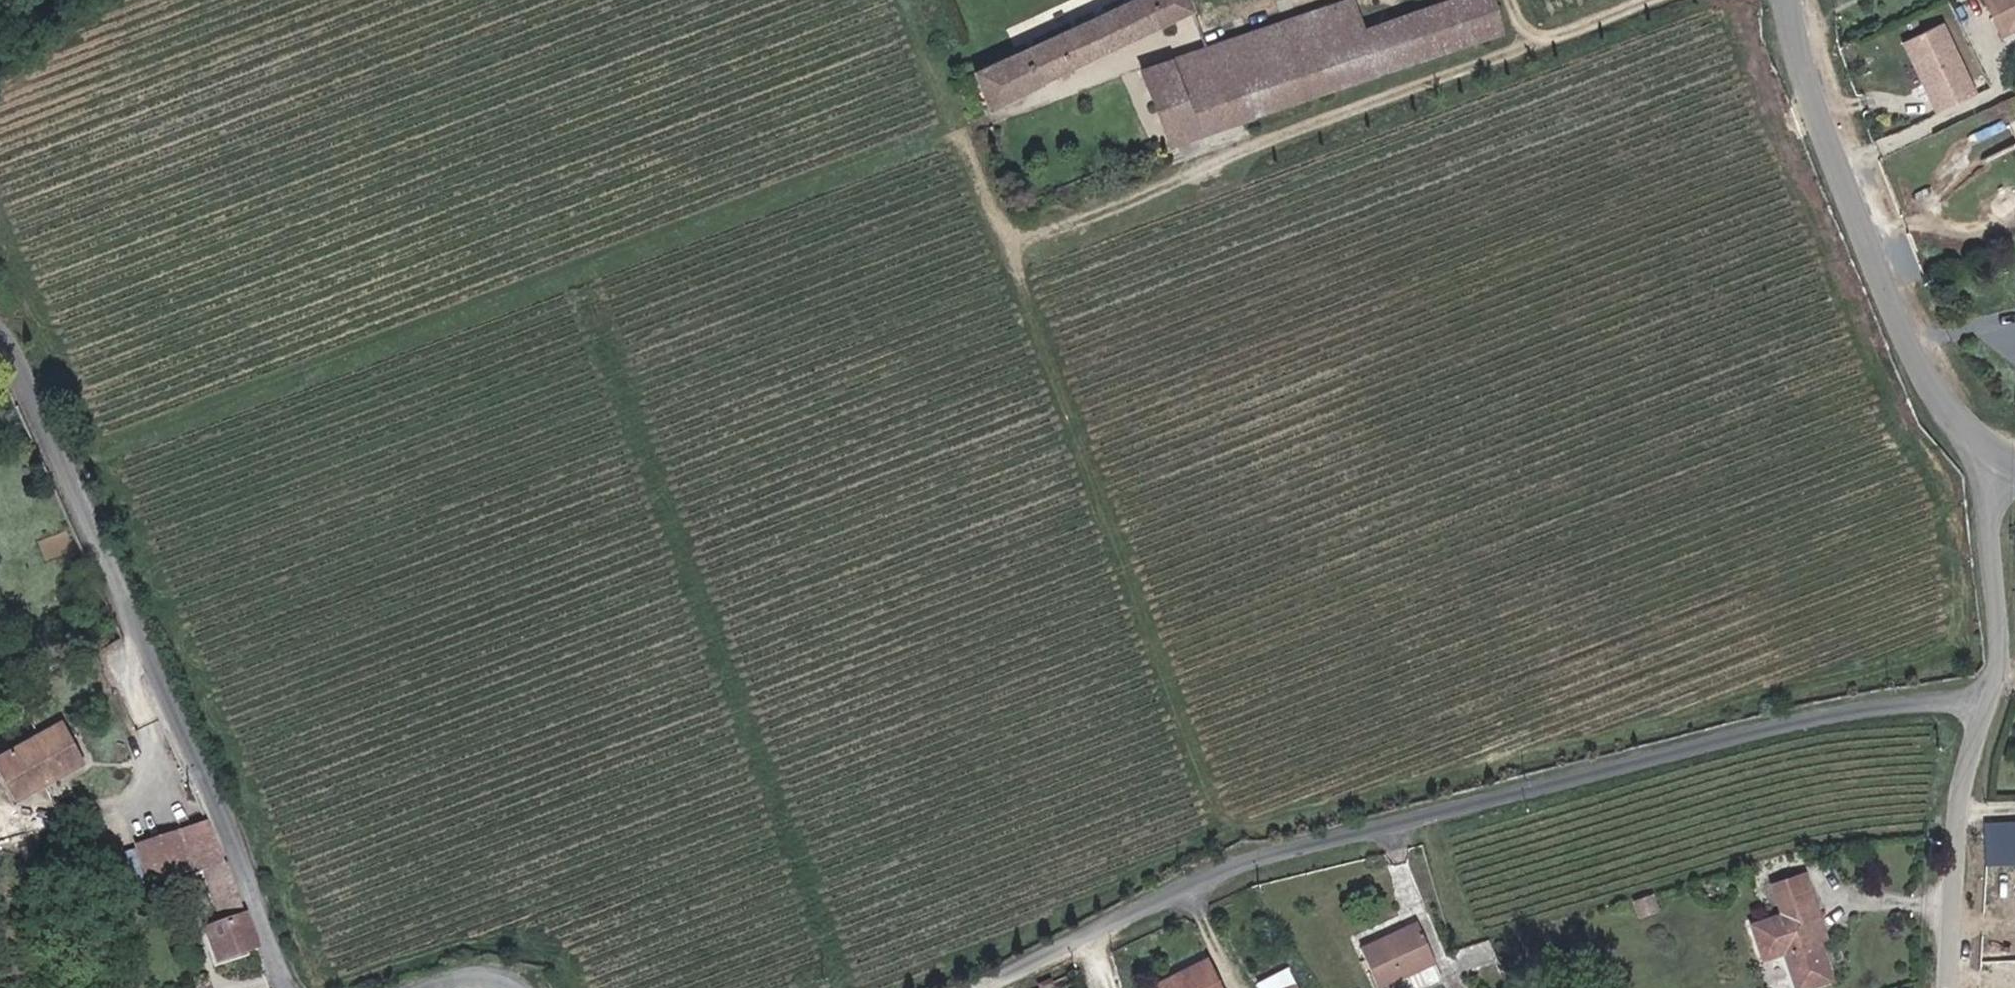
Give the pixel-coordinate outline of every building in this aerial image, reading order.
[(975,75),(992,110),(1195,13),(1189,0),(1132,0),(975,75)] [(1494,0),(1433,0),(1364,24),(1355,0),(1342,0),(1216,44),(1143,70),(1170,146),(1504,28),(1494,0)] [(2005,29),(2014,24),(2014,0),(1990,0),(2005,29)] [(1900,38),(1935,112),(1978,91),(1944,17),(1900,38)] [(0,754),(0,777),(11,797),(80,761),(60,723),(0,754)] [(203,872),(223,865),(208,827),(189,834),(203,872)] [(143,846),(156,884),(197,870),(183,832),(143,846)] [(257,946),(226,864),(223,865),(203,872),(222,922),(201,930),(214,963),(257,946)] [(1813,891),(1783,901),(1787,912),(1753,923),(1764,958),(1785,951),(1797,987),(1799,987),(1833,977),(1821,940),(1828,937),(1813,891)] [(1418,923),(1361,947),(1377,985),(1435,961),(1418,923)] [(1210,958),(1159,982),(1162,987),(1224,987),(1210,958)]
